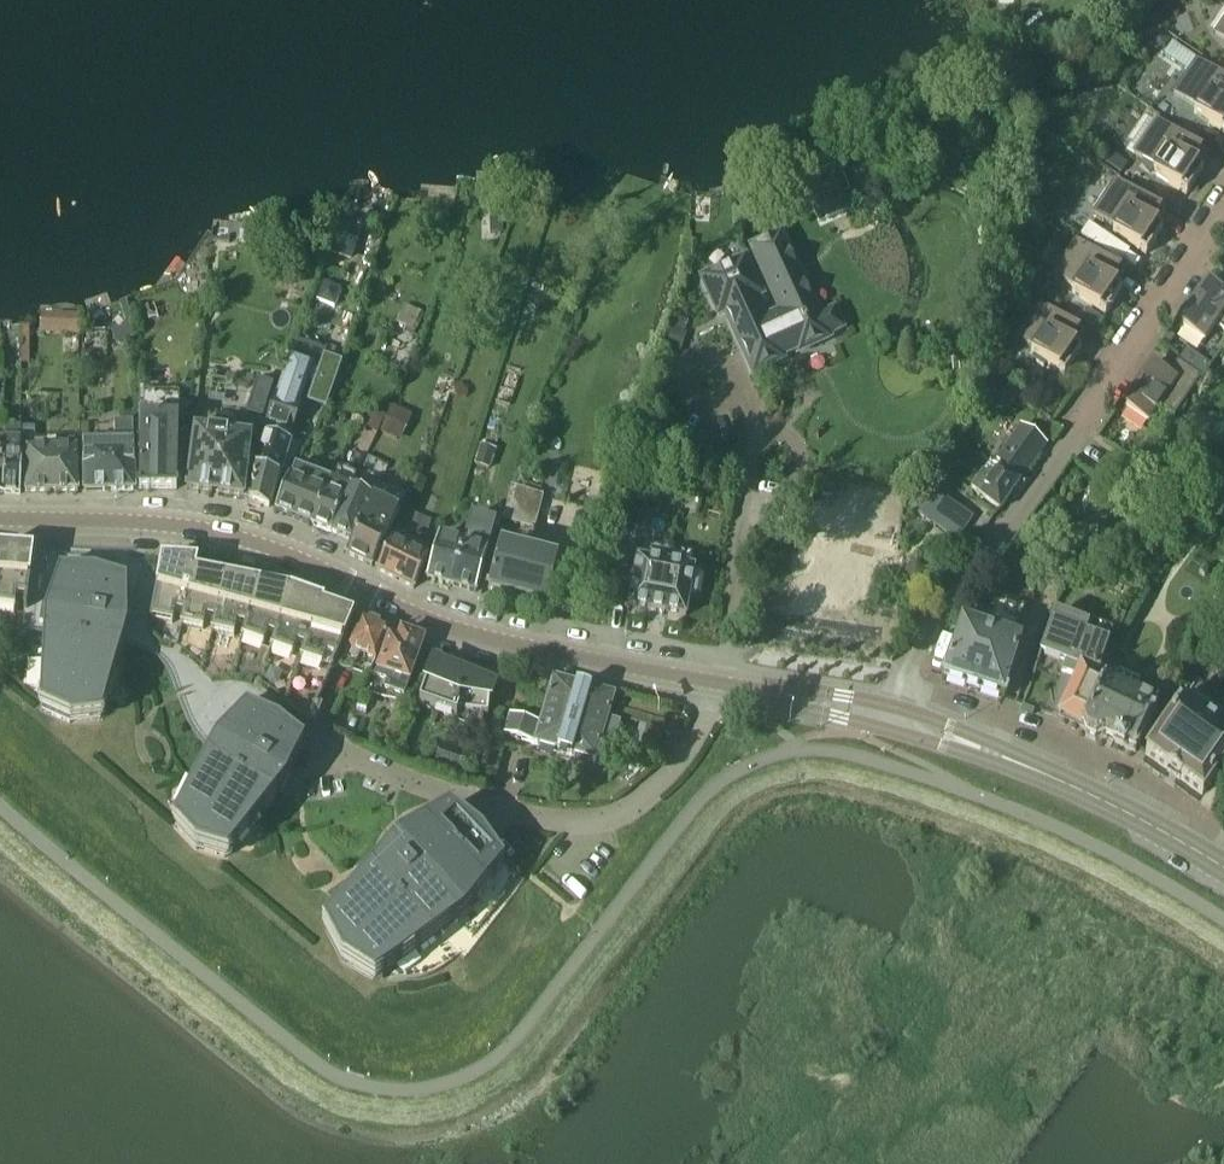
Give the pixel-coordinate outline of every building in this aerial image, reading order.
[(1214,34),(1223,41),(1223,20),(1214,34)] [(1197,61),(1174,94),(1196,109),(1193,113),(1223,134),(1223,79),(1197,61)] [(1197,167),(1206,154),(1156,120),(1133,154),(1156,169),(1153,173),(1186,196),(1203,171),(1197,167)] [(1201,134),(1196,140),(1210,150),(1219,136),(1211,131),(1201,134)] [(822,222),(844,211),(825,172),(804,183),(822,222)] [(1156,227),(1165,214),(1116,180),(1093,214),(1115,229),(1112,233),(1146,256),(1162,231),(1156,227)] [(349,262),(362,224),(345,218),(331,255),(349,262)] [(484,236),(498,239),(501,226),(487,223),(484,236)] [(1089,224),(1081,236),(1121,264),(1130,252),(1128,251),(1089,224)] [(781,315),(766,322),(782,356),(797,349),(798,353),(829,339),(827,335),(828,335),(841,328),(833,311),(819,317),(780,233),(750,248),(781,315)] [(1116,287),(1125,274),(1075,240),(1052,274),(1075,289),(1072,293),(1105,315),(1122,291),(1116,287)] [(783,360),(782,356),(766,322),(755,298),(761,295),(744,258),(700,279),(717,316),(724,313),(752,374),(783,360)] [(1223,331),(1223,293),(1208,282),(1179,325),(1204,342),(1215,325),(1223,331)] [(1046,364),(1064,376),(1081,352),(1074,347),(1084,334),(1039,304),(1016,338),(1033,350),(1031,354),(1033,355),(1031,359),(1044,368),(1046,364)] [(421,314),(404,306),(396,322),(413,330),(421,314)] [(1092,329),(1099,318),(1086,309),(1079,320),(1092,329)] [(117,331),(121,345),(135,341),(131,327),(117,331)] [(679,354),(686,335),(669,329),(662,348),(679,354)] [(290,358),(266,425),(292,434),(303,404),(307,405),(308,402),(326,409),(342,363),(324,356),(320,368),(291,358),(290,358)] [(1168,375),(1152,364),(1123,407),(1148,423),(1159,407),(1175,418),(1202,379),(1177,361),(1168,375)] [(261,419),(273,386),(257,380),(245,413),(261,419)] [(1063,402),(1049,393),(1039,408),(1053,417),(1063,402)] [(380,433),(401,442),(413,415),(392,406),(387,418),(384,424),(380,433)] [(379,435),(380,433),(384,424),(387,418),(371,410),(362,427),(379,435)] [(1205,434),(1213,423),(1198,412),(1190,424),(1205,434)] [(197,415),(186,491),(242,499),(251,439),(256,440),(259,423),(197,415)] [(140,422),(139,491),(140,491),(148,491),(176,491),(178,422),(140,422)] [(5,427),(5,441),(1,494),(19,495),(21,459),(19,459),(20,428),(5,427)] [(81,448),(82,493),(134,492),(133,433),(116,434),(115,427),(93,428),(94,448),(81,448)] [(992,465),(989,463),(969,491),(998,511),(1045,447),(1018,428),(992,465)] [(21,429),(20,452),(24,453),(26,453),(29,453),(29,441),(35,441),(35,429),(21,429)] [(263,434),(254,467),(279,476),(290,443),(263,434)] [(479,445),(474,465),(491,470),(496,450),(479,445)] [(24,453),(25,494),(77,493),(76,451),(29,453),(26,453),(24,453)] [(290,477),(275,507),(311,525),(330,483),(296,466),(290,477)] [(254,467),(248,501),(268,508),(279,476),(254,467)] [(330,483),(311,525),(329,534),(350,490),(331,482),(330,483)] [(957,542),(973,518),(925,486),(909,510),(957,542)] [(511,489),(503,522),(534,530),(542,498),(511,489)] [(350,490),(329,534),(330,533),(351,543),(373,499),(372,501),(350,490)] [(373,499),(351,543),(345,555),(370,568),(398,512),(373,499)] [(431,522),(412,514),(406,530),(425,538),(431,522)] [(463,544),(451,588),(475,594),(494,524),(470,517),(463,544)] [(438,538),(426,581),(432,583),(451,588),(463,544),(438,538)] [(428,560),(391,541),(375,571),(412,590),(428,560)] [(499,547),(488,593),(546,607),(557,562),(499,547)] [(15,610),(16,598),(25,599),(33,552),(0,550),(0,609),(15,610)] [(928,575),(918,560),(904,570),(914,585),(928,575)] [(183,614),(196,568),(185,566),(185,563),(160,561),(150,620),(172,624),(175,612),(183,614)] [(629,604),(628,607),(631,608),(631,607),(650,610),(649,612),(664,615),(664,613),(682,617),(685,618),(686,615),(685,615),(689,597),(695,598),(699,577),(692,576),(693,575),(694,572),(637,561),(636,564),(637,564),(629,604)] [(214,620),(228,575),(196,568),(183,614),(180,625),(202,630),(205,619),(214,620)] [(103,721),(123,644),(126,628),(127,579),(93,569),(59,570),(45,614),(43,632),(40,711),(70,724),(103,721)] [(1085,569),(1077,588),(1086,591),(1094,588),(1099,574),(1085,569)] [(245,627),(260,582),(228,575),(214,620),(210,632),(233,637),(236,625),(245,627)] [(274,638),(292,593),(281,588),(282,586),(260,582),(245,627),(242,638),(262,646),(266,634),(274,638)] [(304,647),(323,604),(292,593),(274,638),(271,648),(291,656),(296,644),(304,647)] [(336,658),(355,615),(323,604),(304,647),(300,658),(322,667),(326,655),(336,658)] [(960,625),(943,678),(1002,698),(1020,644),(997,636),(999,630),(986,626),(989,618),(968,612),(964,626),(960,625)] [(1119,634),(1126,615),(1114,612),(1108,630),(1119,634)] [(1066,674),(1074,677),(1079,668),(1098,675),(1098,674),(1108,645),(1084,637),(1088,627),(1054,614),(1039,655),(1069,667),(1066,674)] [(359,655),(375,661),(388,630),(359,618),(343,656),(356,662),(359,655)] [(386,648),(374,680),(386,684),(383,692),(402,699),(404,699),(422,649),(425,641),(423,640),(416,637),(409,635),(400,632),(398,638),(392,636),(388,647),(386,648)] [(461,674),(461,664),(436,662),(436,665),(433,663),(418,705),(456,719),(454,722),(475,729),(480,715),(487,716),(490,684),(461,674)] [(1056,716),(1081,727),(1085,738),(1094,742),(1103,740),(1112,744),(1110,749),(1122,754),(1124,750),(1134,755),(1157,707),(1103,682),(1104,680),(1098,676),(1098,675),(1079,668),(1074,677),(1056,716)] [(607,721),(614,696),(553,679),(533,747),(559,755),(560,759),(564,760),(567,757),(594,765),(597,752),(610,756),(619,724),(607,721)] [(1144,756),(1201,797),(1213,781),(1223,789),(1223,717),(1218,726),(1201,714),(1210,701),(1193,689),(1144,756)] [(214,741),(173,826),(196,850),(228,860),(286,784),(305,738),(279,716),(246,702),(214,741)] [(509,715),(502,737),(532,746),(538,724),(509,715)] [(676,736),(681,720),(669,717),(664,733),(676,736)] [(462,781),(472,749),(464,753),(442,745),(434,768),(458,776),(462,781)] [(395,846),(329,924),(324,931),(341,966),(374,986),(464,915),(505,863),(482,831),(451,807),(395,846)]
